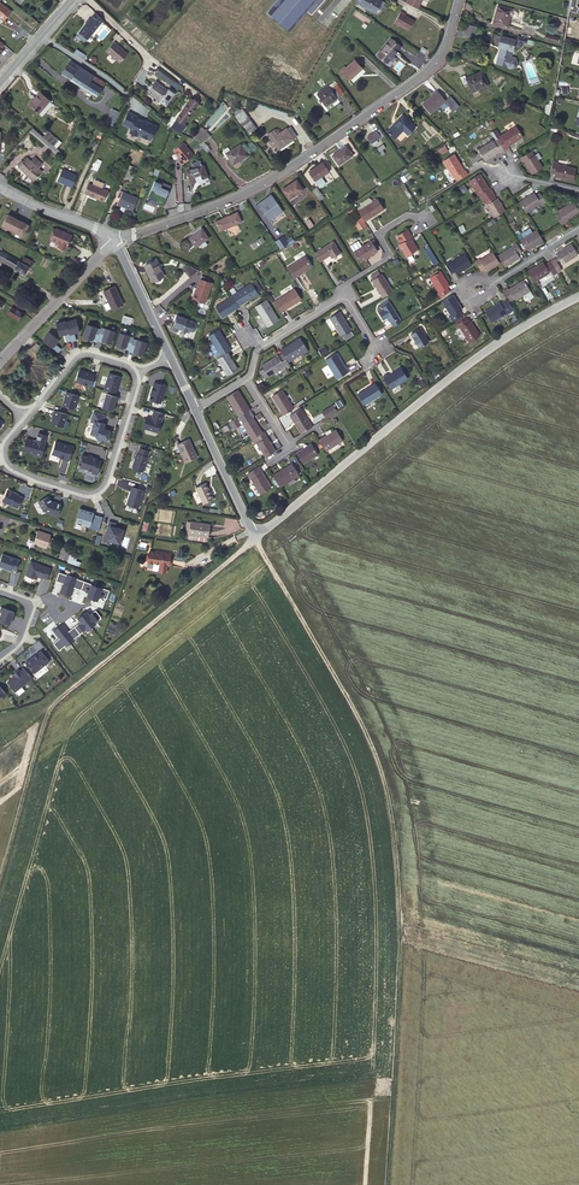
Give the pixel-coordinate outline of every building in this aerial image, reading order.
[(269,12),(290,31),(317,0),(279,0),(269,12)] [(356,3),(375,13),(378,7),(381,1),(379,0),(357,0),(356,3)] [(382,0),(381,1),(378,7),(382,10),(386,2),(382,0)] [(4,20),(10,11),(0,3),(0,17),(4,20)] [(512,10),(497,6),(493,22),(508,26),(511,16),(512,10)] [(404,13),(400,11),(394,22),(408,30),(413,20),(404,15),(404,13)] [(87,23),(79,33),(80,33),(87,39),(87,40),(98,26),(89,19),(86,22),(87,23)] [(87,39),(80,33),(77,36),(84,43),(87,39)] [(515,40),(501,36),(500,42),(498,46),(498,47),(501,48),(497,63),(507,66),(510,57),(511,51),(512,51),(515,40)] [(400,46),(391,39),(378,54),(387,62),(400,46)] [(114,42),(106,51),(120,63),(128,54),(114,42)] [(515,58),(510,57),(507,66),(512,68),(516,67),(516,63),(515,58)] [(346,67),(341,71),(349,80),(362,69),(354,60),(346,67)] [(70,61),(62,74),(97,96),(105,83),(70,61)] [(171,83),(173,80),(158,69),(155,73),(171,83)] [(464,75),(460,77),(464,84),(467,83),(472,92),(488,85),(481,71),(465,78),(464,75)] [(167,90),(155,81),(147,91),(158,99),(159,100),(165,105),(174,93),(168,88),(167,90)] [(330,88),(328,85),(316,94),(325,106),(344,93),(337,84),(330,88)] [(437,91),(422,104),(430,113),(439,105),(443,110),(448,106),(453,112),(459,107),(450,96),(445,100),(437,91)] [(40,93),(29,105),(39,113),(49,101),(40,93)] [(199,105),(192,100),(172,128),(174,130),(182,134),(187,126),(185,124),(199,105)] [(119,112),(112,109),(106,122),(113,126),(119,112)] [(233,115),(242,127),(243,126),(248,133),(256,128),(243,111),(233,115)] [(137,116),(128,112),(122,124),(131,128),(129,132),(137,136),(138,134),(150,140),(157,126),(148,122),(148,123),(136,117),(137,116)] [(393,125),(387,131),(394,139),(403,130),(408,135),(415,127),(402,115),(398,119),(399,120),(394,125),(393,125)] [(497,139),(504,150),(508,148),(507,146),(522,137),(516,126),(501,136),(502,137),(497,139)] [(201,127),(192,138),(196,140),(203,130),(201,127)] [(29,132),(53,153),(57,149),(32,128),(29,132)] [(274,130),(268,134),(271,139),(268,141),(272,148),(275,145),(278,150),(294,139),(286,128),(277,134),(274,130)] [(375,131),(380,137),(381,138),(384,136),(379,129),(375,131)] [(200,144),(203,141),(209,137),(204,131),(196,140),(200,144)] [(376,140),(380,137),(375,131),(367,137),(371,143),(376,140)] [(500,153),(504,150),(497,139),(494,142),(493,141),(478,150),(485,161),(499,152),(500,153)] [(200,144),(206,152),(209,149),(203,141),(200,144)] [(183,142),(175,149),(174,151),(181,160),(179,161),(181,165),(193,155),(183,142)] [(240,144),(226,153),(232,165),(247,156),(240,144)] [(445,145),(438,149),(441,154),(448,150),(445,145)] [(346,146),(332,156),(338,165),(352,156),(346,146)] [(57,149),(53,153),(60,158),(62,154),(57,149)] [(531,151),(520,158),(523,162),(531,174),(542,167),(534,155),(531,151)] [(468,174),(465,170),(464,171),(454,155),(443,161),(453,178),(454,177),(456,181),(468,174)] [(17,167),(23,172),(25,171),(35,180),(42,172),(38,168),(30,161),(26,157),(17,167)] [(34,157),(30,161),(38,168),(42,164),(34,157)] [(97,170),(102,160),(97,158),(92,168),(97,170)] [(194,168),(186,171),(191,183),(208,177),(203,165),(202,165),(200,160),(192,163),(194,168)] [(322,162),(308,172),(315,181),(321,177),(329,171),(322,162)] [(557,163),(552,162),(550,173),(555,174),(554,177),(573,181),(576,168),(556,164),(557,163)] [(135,171),(127,168),(123,177),(131,181),(135,171)] [(62,169),(57,181),(72,187),(77,175),(62,169)] [(25,171),(23,172),(33,181),(35,180),(25,171)] [(493,192),(490,188),(489,189),(480,174),(469,181),(478,196),(479,195),(481,199),(493,192)] [(296,180),(282,190),(288,199),(296,194),(296,195),(303,190),(296,180)] [(157,203),(163,205),(169,190),(161,187),(162,184),(155,181),(149,195),(157,200),(157,203)] [(84,193),(88,195),(92,184),(88,183),(84,193)] [(92,184),(88,195),(103,201),(108,191),(92,184)] [(317,187),(312,190),(319,200),(320,200),(322,202),(325,200),(317,187)] [(120,198),(117,204),(133,210),(138,198),(122,192),(121,195),(119,194),(118,197),(120,198)] [(493,192),(481,199),(484,204),(484,203),(493,218),(505,211),(497,198),(495,199),(494,197),(495,197),(493,192)] [(519,202),(525,213),(540,204),(541,205),(545,203),(539,193),(535,195),(534,192),(518,202),(519,202)] [(282,211),(272,196),(267,200),(266,198),(258,204),(264,213),(265,213),(269,219),(276,214),(277,215),(282,211)] [(377,199),(357,211),(364,222),(384,210),(377,199)] [(561,225),(565,223),(564,222),(578,213),(578,212),(572,201),(557,211),(558,212),(554,214),(561,225)] [(237,212),(215,221),(219,231),(241,222),(237,212)] [(14,218),(7,215),(2,226),(11,231),(18,219),(14,217),(14,218)] [(359,230),(367,225),(360,217),(353,222),(359,230)] [(265,218),(260,221),(268,232),(272,229),(265,218)] [(18,219),(11,231),(21,236),(27,225),(21,222),(21,221),(18,219)] [(201,229),(188,237),(195,247),(199,244),(202,248),(207,245),(204,241),(208,239),(201,229)] [(56,230),(51,240),(60,244),(59,246),(65,249),(71,236),(56,230)] [(407,230),(396,236),(400,243),(398,244),(405,256),(407,257),(412,253),(411,253),(417,249),(410,238),(411,237),(407,230)] [(543,241),(536,230),(523,238),(523,236),(519,239),(526,250),(530,248),(530,249),(543,241)] [(262,237),(250,245),(253,249),(265,241),(262,237)] [(60,244),(51,240),(50,241),(58,244),(57,247),(65,251),(65,249),(59,246),(60,244)] [(358,241),(350,246),(354,251),(361,247),(358,241)] [(361,247),(354,251),(360,262),(377,251),(375,249),(373,245),(371,241),(361,247)] [(333,242),(314,253),(319,262),(330,255),(331,258),(340,253),(333,242)] [(512,247),(498,256),(504,267),(519,258),(518,255),(522,253),(516,243),(512,246),(512,247)] [(556,253),(559,257),(560,260),(563,264),(577,255),(571,244),(556,253)] [(25,273),(29,266),(28,266),(31,261),(24,257),(21,261),(0,250),(0,260),(25,273)] [(475,262),(481,271),(485,269),(486,271),(499,263),(492,252),(479,260),(479,259),(475,262)] [(449,262),(445,264),(451,274),(455,271),(456,274),(471,265),(464,254),(450,263),(449,262)] [(71,257),(66,263),(75,270),(83,261),(78,257),(75,260),(71,257)] [(305,257),(286,268),(293,279),(311,267),(305,257)] [(550,261),(557,273),(562,270),(557,262),(555,259),(555,258),(550,261)] [(156,260),(144,266),(151,280),(163,275),(156,260)] [(553,275),(557,273),(550,261),(546,264),(553,275)] [(528,271),(534,282),(549,273),(542,262),(528,271)] [(449,285),(440,271),(429,278),(438,293),(437,293),(440,297),(449,291),(447,287),(449,285)] [(372,280),(382,297),(392,291),(382,274),(380,275),(376,277),(373,280),(372,280)] [(206,306),(213,285),(200,280),(192,301),(206,306)] [(507,288),(503,291),(510,302),(514,299),(515,300),(530,291),(523,280),(508,289),(507,288)] [(255,282),(251,284),(257,293),(261,290),(255,282)] [(251,283),(232,295),(232,296),(238,306),(258,294),(257,293),(251,284),(251,283)] [(117,285),(106,291),(114,308),(125,303),(117,285)] [(294,289),(274,302),(280,312),(301,300),(294,289)] [(452,321),(462,315),(459,311),(462,309),(453,294),(442,301),(451,316),(450,317),(452,321)] [(238,306),(232,296),(215,307),(222,318),(239,307),(238,306)] [(278,320),(266,300),(255,306),(267,327),(278,320)] [(499,302),(484,311),(491,322),(506,313),(507,315),(511,312),(504,301),(500,303),(499,302)] [(387,317),(393,327),(401,322),(389,303),(381,308),(383,309),(379,312),(384,319),(387,317)] [(12,307),(8,313),(18,319),(22,313),(12,307)] [(339,312),(329,318),(340,335),(350,329),(339,312)] [(123,314),(121,323),(130,326),(133,317),(123,314)] [(195,322),(177,316),(173,329),(189,335),(190,333),(194,334),(196,332),(197,330),(196,326),(195,322)] [(55,321),(59,336),(79,332),(77,318),(55,321)] [(480,336),(471,321),(469,322),(467,318),(456,324),(458,328),(459,328),(469,343),(480,336)] [(84,335),(94,337),(99,326),(88,323),(84,335)] [(417,323),(408,329),(411,333),(420,326),(417,323)] [(42,336),(54,347),(60,338),(48,328),(42,336)] [(101,338),(112,341),(115,331),(107,328),(101,338)] [(420,328),(411,334),(419,347),(428,342),(420,328)] [(220,356),(227,353),(231,350),(229,346),(227,347),(222,339),(224,338),(219,330),(208,336),(220,356)] [(343,335),(345,339),(353,335),(351,331),(343,335)] [(117,344),(127,347),(133,336),(120,332),(117,344)] [(280,351),(282,354),(287,361),(290,359),(291,360),(301,353),(302,355),(308,351),(300,338),(290,344),(291,345),(280,351)] [(139,339),(134,349),(145,354),(149,343),(139,339)] [(321,356),(328,352),(325,345),(317,350),(321,356)] [(220,356),(216,359),(227,376),(237,369),(227,353),(220,356)] [(336,353),(325,360),(337,379),(350,371),(347,367),(345,368),(336,353)] [(285,367),(289,365),(287,361),(282,354),(278,356),(278,355),(261,365),(268,376),(284,366),(285,367)] [(387,374),(383,376),(391,389),(408,379),(401,367),(388,375),(387,374)] [(74,380),(92,385),(96,375),(81,370),(74,380)] [(110,371),(104,389),(116,393),(122,377),(110,371)] [(153,383),(149,400),(163,403),(166,387),(153,383)] [(375,383),(358,394),(364,405),(381,394),(375,383)] [(272,396),(283,415),(293,409),(282,390),(272,396)] [(226,397),(238,417),(250,410),(238,391),(226,397)] [(80,396),(64,393),(61,404),(76,409),(80,396)] [(106,394),(102,407),(114,412),(118,397),(106,394)] [(325,419),(337,412),(333,405),(321,412),(325,419)] [(145,416),(142,428),(160,433),(165,412),(154,409),(152,416),(145,416)] [(296,421),(303,432),(312,427),(301,409),(290,415),(294,422),(296,421)] [(238,417),(230,422),(234,429),(242,424),(252,417),(254,416),(250,410),(238,417)] [(67,414),(55,411),(51,423),(63,428),(67,414)] [(93,422),(91,435),(109,440),(112,427),(104,423),(106,414),(94,412),(91,420),(93,422)] [(242,424),(251,439),(255,437),(262,432),(252,417),(242,424)] [(294,422),(301,434),(303,432),(296,421),(294,422)] [(319,440),(326,451),(342,441),(335,430),(331,432),(326,435),(319,440)] [(262,432),(255,437),(258,442),(256,443),(265,457),(276,451),(263,431),(262,432)] [(187,434),(177,439),(185,456),(197,449),(193,441),(191,442),(187,434)] [(26,437),(22,451),(42,457),(46,444),(26,437)] [(56,440),(52,454),(70,460),(74,447),(56,440)] [(304,448),(296,453),(303,464),(317,454),(311,444),(306,446),(306,445),(305,445),(303,445),(303,447),(304,448)] [(136,451),(131,467),(146,473),(151,457),(136,451)] [(98,477),(102,463),(96,462),(97,459),(83,456),(79,469),(93,473),(92,476),(98,477)] [(272,475),(280,487),(299,475),(292,463),(272,475)] [(258,467),(248,474),(260,494),(271,487),(258,467)] [(207,478),(198,482),(206,498),(215,494),(207,478)] [(132,484),(127,504),(140,508),(145,488),(132,484)] [(7,488),(3,498),(20,507),(25,496),(7,488)] [(43,497),(39,509),(59,516),(62,503),(43,497)] [(81,508),(76,522),(91,528),(96,512),(81,508)] [(202,517),(193,516),(191,529),(190,529),(199,530),(209,532),(210,532),(212,522),(202,520),(202,517)] [(110,523),(105,539),(122,543),(126,527),(110,523)] [(53,531),(40,526),(35,538),(43,541),(43,542),(48,544),(53,531)] [(172,562),(173,551),(157,549),(152,548),(151,559),(163,561),(162,568),(169,569),(170,562),(172,562)] [(0,563),(0,567),(16,573),(21,560),(3,554),(0,563)] [(69,554),(67,563),(76,565),(78,556),(69,554)] [(50,570),(30,562),(25,576),(36,580),(37,578),(42,579),(46,580),(50,570)] [(99,597),(106,600),(109,591),(77,579),(77,578),(72,576),(66,574),(66,575),(59,573),(56,581),(63,584),(60,593),(71,597),(74,588),(88,593),(87,597),(98,601),(99,597)] [(0,614),(0,620),(10,624),(13,613),(2,609),(0,614)] [(60,639),(54,644),(59,651),(65,646),(66,648),(75,640),(74,639),(86,630),(87,631),(96,624),(95,623),(102,618),(96,611),(90,616),(87,612),(78,619),(81,623),(69,632),(63,625),(54,632),(60,639)] [(113,617),(112,620),(119,622),(118,628),(119,628),(122,620),(113,617)] [(38,650),(24,662),(34,675),(49,663),(38,650)] [(23,667),(6,682),(14,692),(31,678),(23,667)]
